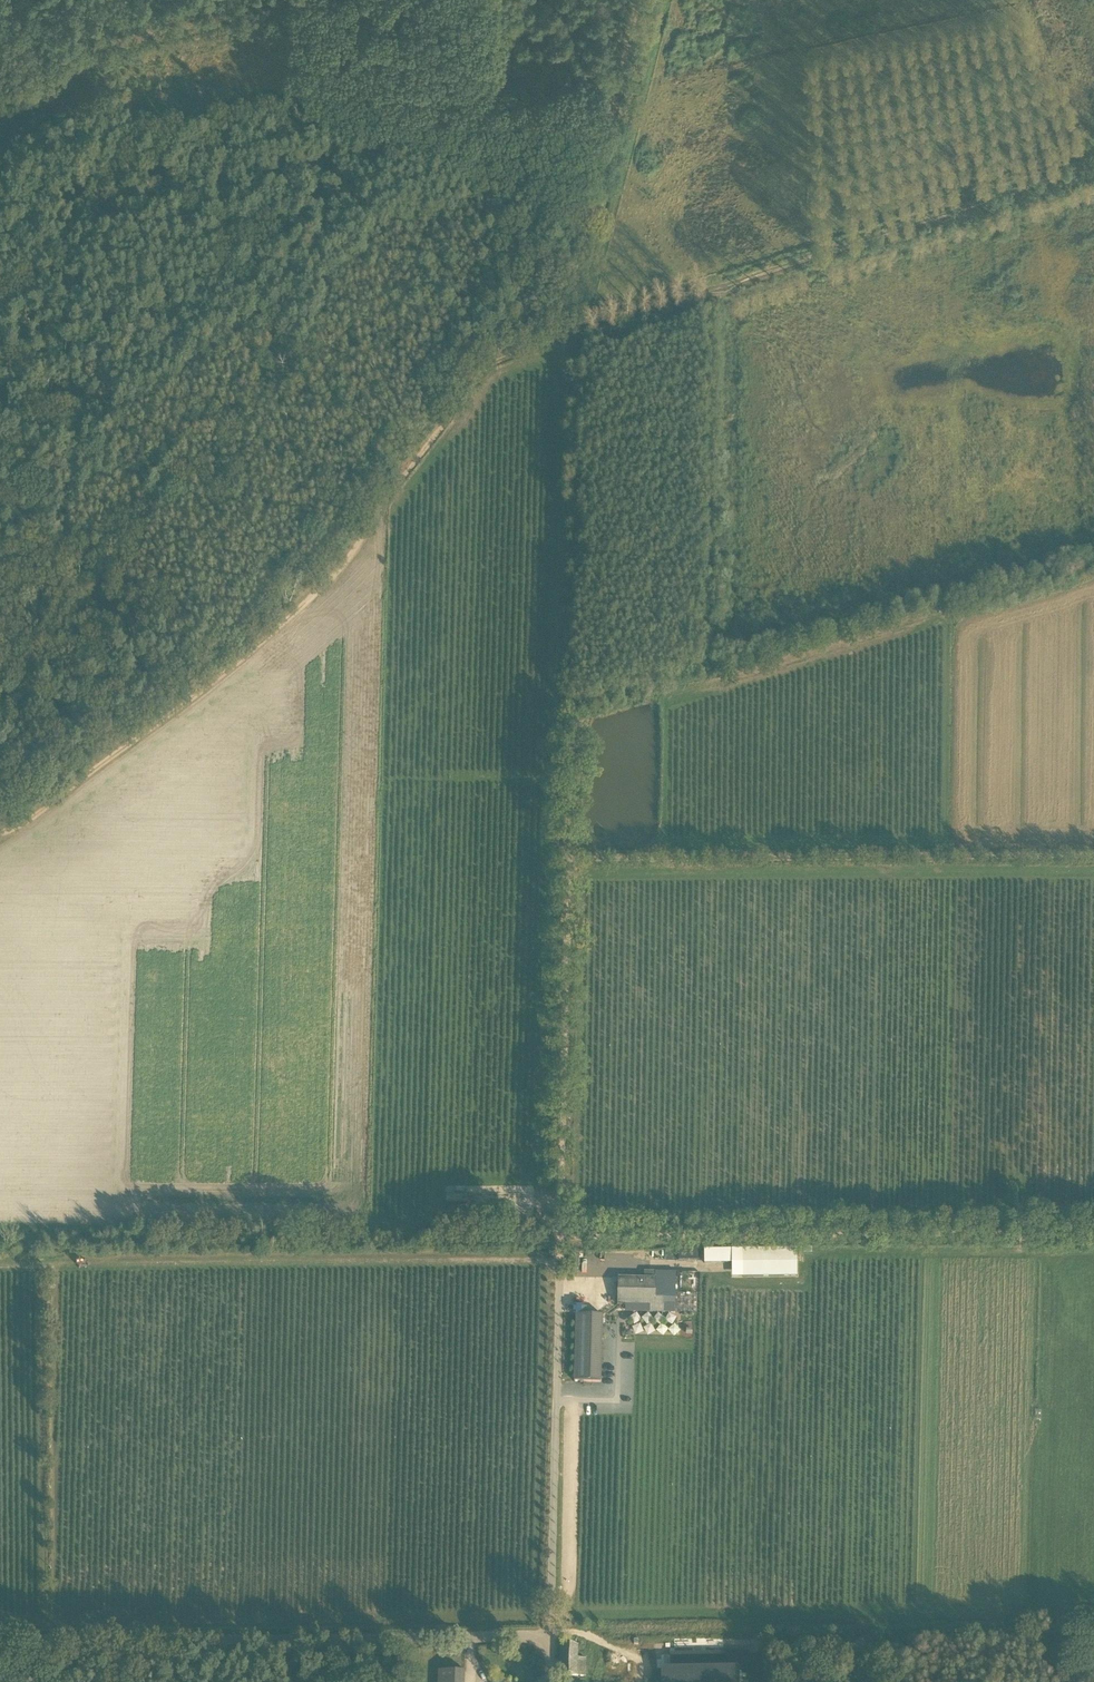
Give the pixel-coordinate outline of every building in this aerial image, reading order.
[(698,1249),(679,1249),(679,1261),(698,1261),(698,1259),(698,1249)] [(797,1249),(743,1249),(743,1277),(798,1276),(797,1249)] [(726,1262),(725,1250),(705,1251),(705,1263),(726,1262)] [(656,1279),(656,1271),(644,1271),(644,1279),(639,1278),(639,1272),(626,1272),(626,1278),(618,1278),(618,1305),(626,1305),(649,1306),(649,1313),(664,1313),(675,1313),(676,1294),(665,1293),(665,1279),(656,1279)] [(577,1316),(575,1381),(600,1382),(603,1316),(577,1316)] [(577,1658),(577,1647),(562,1646),(561,1668),(561,1676),(585,1677),(586,1659),(577,1658)] [(662,1671),(662,1681),(738,1681),(738,1670),(749,1670),(749,1653),(679,1654),(680,1671),(671,1671),(662,1671)] [(437,1681),(464,1681),(464,1670),(437,1669),(437,1681)]
